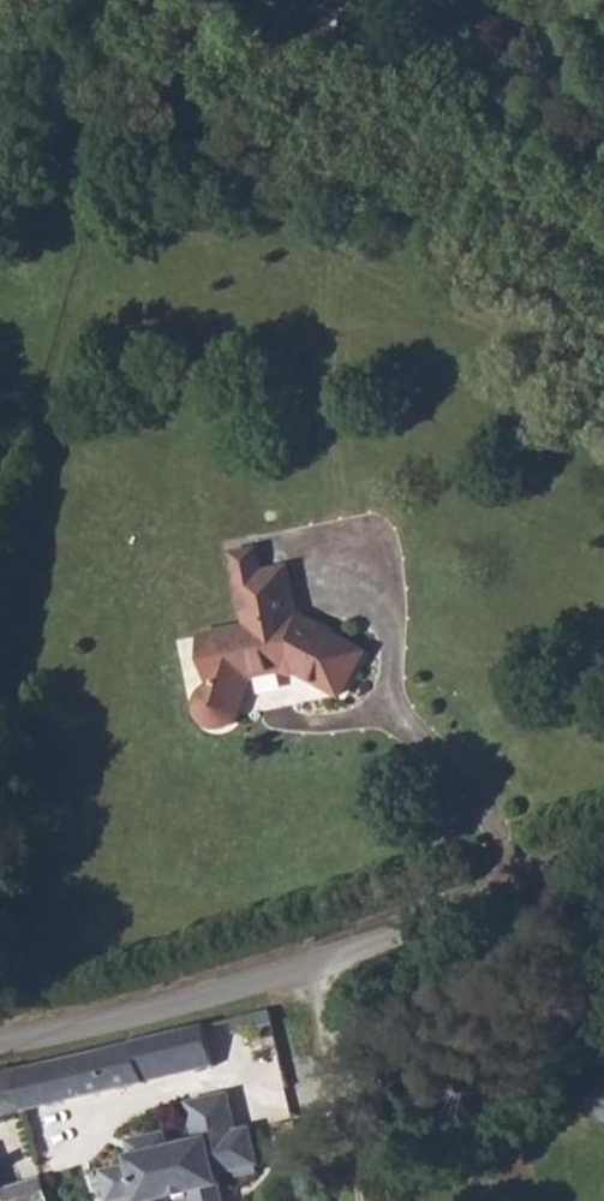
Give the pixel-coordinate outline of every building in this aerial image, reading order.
[(240,578),(273,572),(267,537),(235,541),(240,578)] [(202,653),(207,686),(204,688),(199,692),(197,697),(196,704),(196,709),(193,709),(195,715),(198,720),(203,724),(208,727),(215,729),(221,729),(227,728),(235,725),(240,721),(244,717),(241,715),(248,685),(256,676),(282,671),(294,671),(342,697),(364,652),(299,616),(291,569),(273,572),(240,578),(249,627),(237,629),(240,645),(202,653)] [(200,636),(202,653),(240,645),(237,629),(200,636)] [(231,1017),(234,1032),(271,1024),(272,1023),(269,1009),(231,1017)] [(134,1039),(143,1073),(212,1056),(204,1023),(134,1039)] [(144,1080),(143,1073),(134,1039),(0,1070),(0,1115),(144,1080)] [(589,1115),(603,1120),(603,1080),(599,1078),(589,1115)] [(185,1102),(194,1139),(166,1145),(156,1148),(154,1139),(127,1145),(129,1153),(126,1154),(127,1162),(99,1169),(106,1199),(134,1193),(136,1200),(164,1200),(167,1197),(167,1194),(190,1189),(191,1192),(199,1197),(213,1194),(218,1186),(215,1173),(256,1164),(248,1128),(234,1131),(225,1093),(185,1102)] [(122,1140),(126,1154),(129,1153),(127,1145),(154,1139),(156,1148),(166,1145),(163,1131),(122,1140)] [(7,1200),(41,1200),(49,1198),(41,1174),(32,1176),(31,1179),(12,1185),(9,1183),(2,1186),(7,1200)] [(191,1192),(193,1200),(221,1200),(218,1186),(213,1194),(199,1197),(191,1192)]
